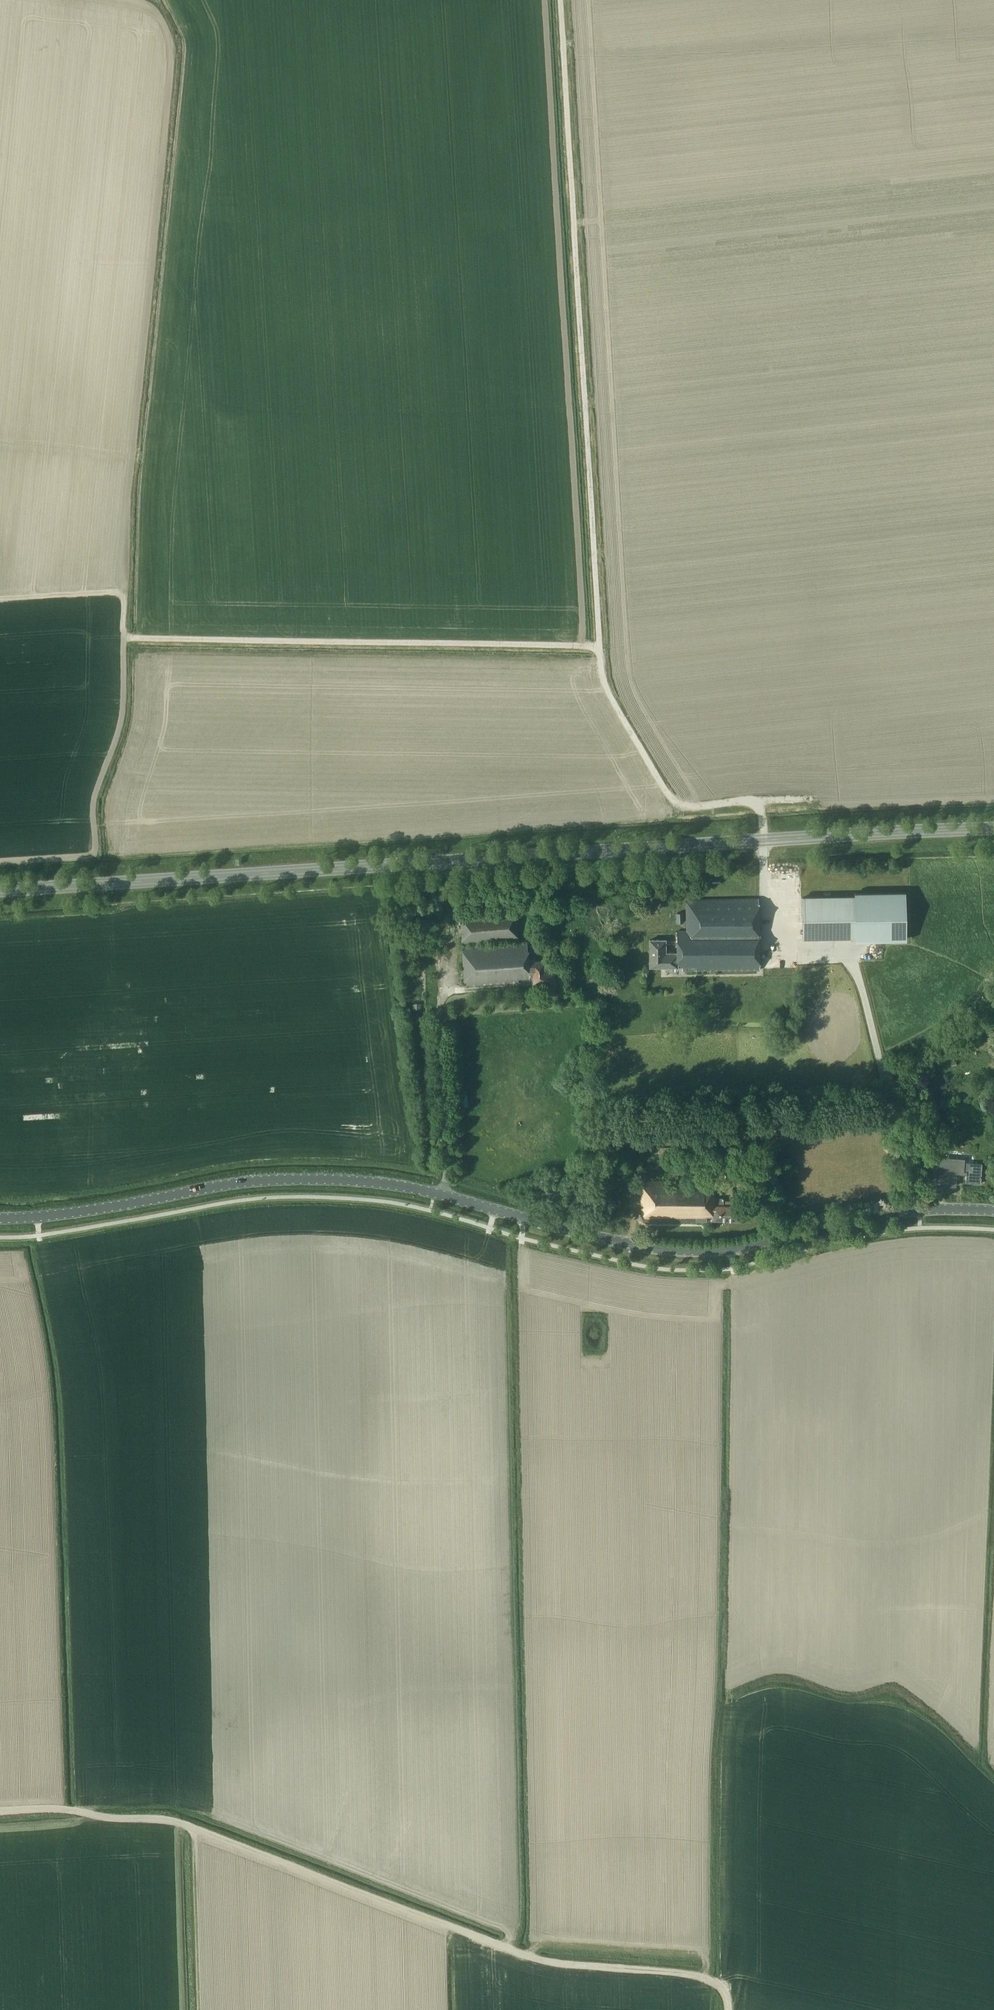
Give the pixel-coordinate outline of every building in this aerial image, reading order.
[(855,898),(855,900),(802,900),(801,940),(855,940),(855,943),(905,943),(905,898),(855,898)] [(759,971),(759,900),(685,900),(685,931),(676,931),(676,952),(665,952),(665,940),(649,940),(649,968),(683,968),(683,971),(759,971)] [(557,976),(560,976),(559,967),(547,967),(546,961),(528,962),(527,942),(477,946),(477,943),(516,940),(514,908),(459,912),(464,986),(518,983),(518,979),(529,979),(529,976),(532,976),(533,984),(547,983),(547,986),(558,985),(557,976)] [(892,1073),(895,1085),(903,1083),(900,1071),(892,1073)] [(460,1106),(470,1105),(469,1093),(460,1094),(460,1106)] [(982,1163),(964,1162),(964,1161),(957,1160),(957,1162),(938,1161),(939,1146),(925,1145),(923,1166),(934,1167),(932,1184),(956,1186),(957,1172),(967,1173),(966,1181),(981,1182),(982,1163)] [(740,1221),(741,1205),(734,1205),(734,1200),(725,1199),(725,1205),(723,1205),(723,1198),(712,1197),(712,1182),(686,1181),(686,1179),(640,1178),(641,1221),(706,1223),(706,1217),(712,1217),(712,1220),(740,1221)]
